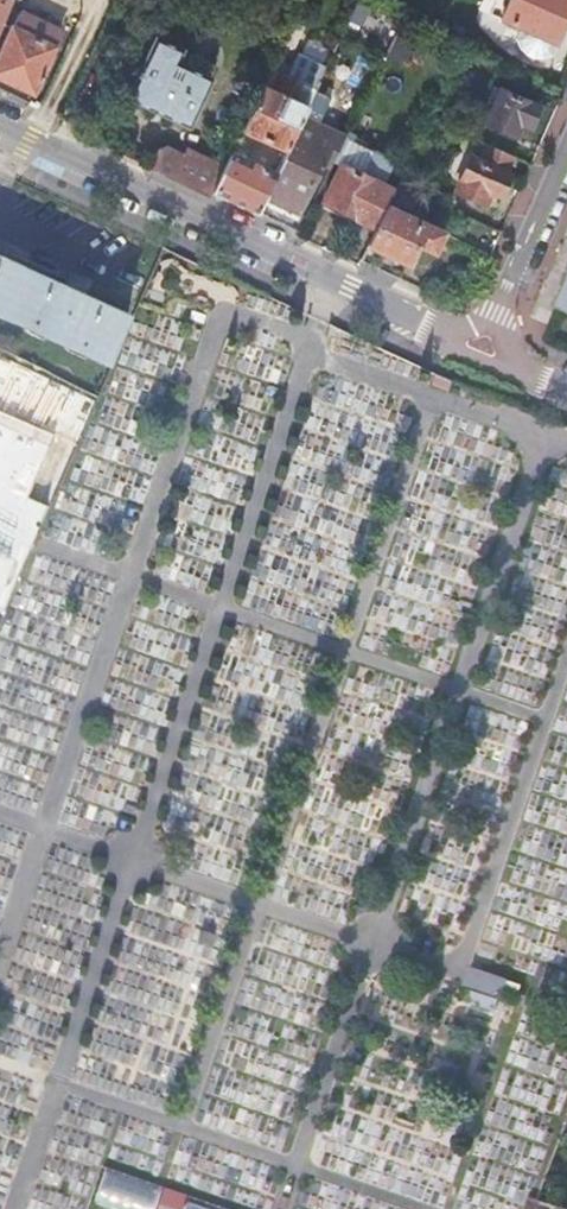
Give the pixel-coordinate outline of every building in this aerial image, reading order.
[(9,9),(3,6),(6,0),(0,0),(0,28),(9,9)] [(500,19),(520,28),(514,39),(515,49),(520,56),(526,61),(534,62),(545,61),(552,56),(566,22),(566,0),(509,0),(500,19)] [(62,31),(21,13),(0,61),(0,77),(34,92),(62,31)] [(294,23),(285,43),(294,47),(303,28),(294,23)] [(180,53),(156,42),(130,100),(189,127),(209,81),(175,65),(180,53)] [(290,146),(329,62),(302,50),(297,61),(280,54),(273,70),(265,88),(245,130),(288,150),(290,146)] [(488,119),(486,123),(516,136),(522,124),(530,128),(539,107),(501,90),(492,111),(486,109),(482,116),(488,119)] [(504,172),(511,156),(478,141),(461,178),(455,176),(452,184),(458,186),(456,189),(486,203),(492,192),(500,196),(509,175),(504,172)] [(324,162),(290,146),(288,150),(286,156),(281,167),(278,173),(267,197),(300,212),(324,162)] [(216,193),(225,174),(165,147),(157,150),(149,168),(214,198),(216,193)] [(281,167),(286,156),(273,150),(268,161),(281,167)] [(216,193),(259,213),(267,197),(278,173),(235,153),(225,174),(216,193)] [(376,228),(394,190),(381,184),(390,165),(372,157),(363,176),(341,166),(324,203),(376,228)] [(376,228),(368,245),(409,264),(418,245),(434,253),(443,233),(414,220),(424,198),(396,186),(394,190),(376,228)] [(102,358),(101,361),(105,362),(126,315),(122,313),(122,314),(83,297),(85,292),(69,285),(70,282),(67,281),(63,288),(0,259),(0,313),(102,358)] [(31,463),(0,453),(0,561),(31,463)] [(127,1208),(160,1208),(166,1179),(108,1167),(100,1203),(127,1208)]
